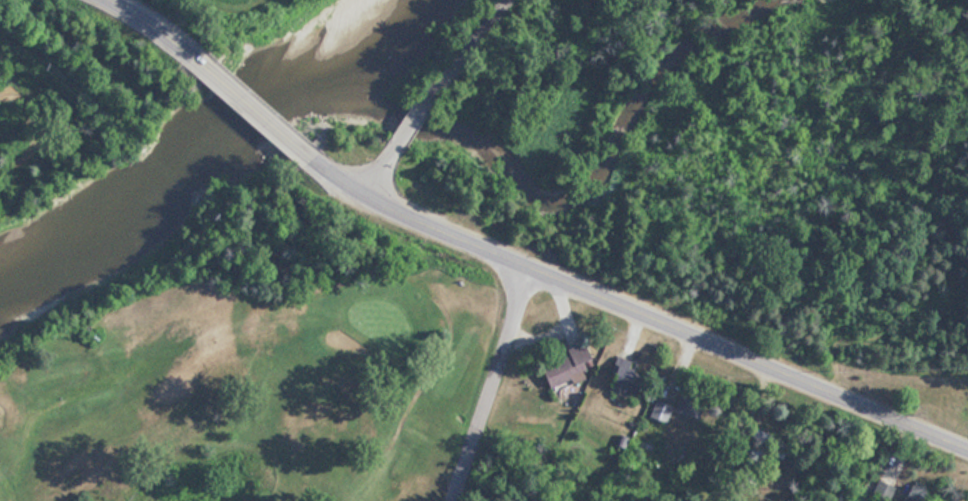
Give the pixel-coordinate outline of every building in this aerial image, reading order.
[(580,378),(578,371),(585,369),(579,347),(531,360),(539,389),(580,378)] [(668,407),(652,400),(645,416),(661,423),(668,407)] [(889,487),(874,482),(870,493),(885,498),(889,487)]
